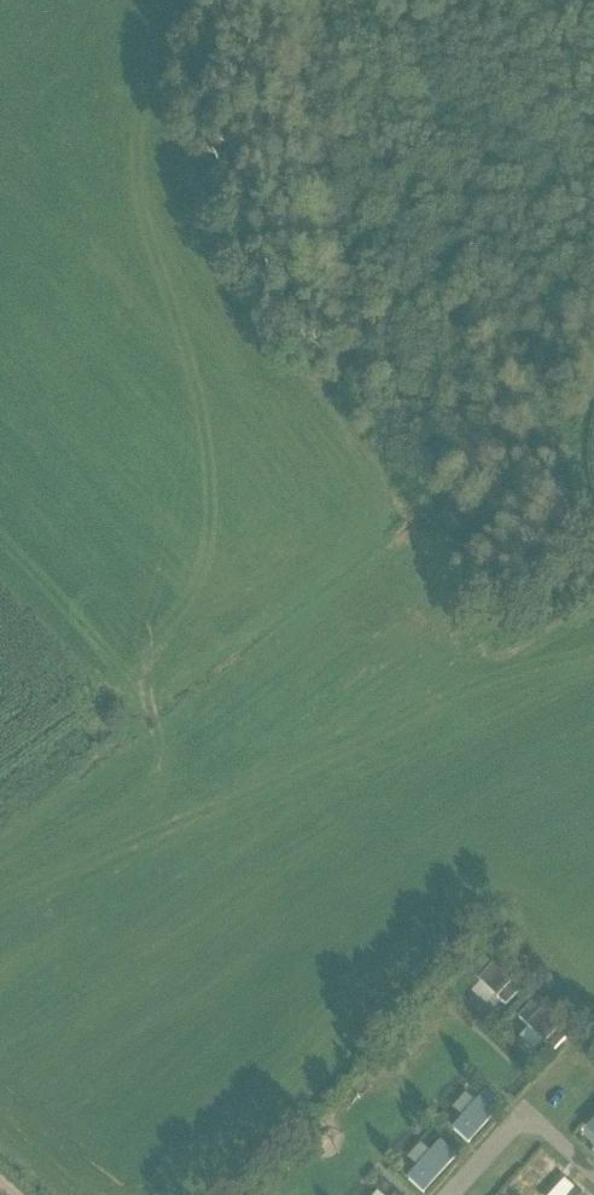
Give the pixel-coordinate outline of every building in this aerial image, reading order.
[(479,966),(466,979),(493,1004),(505,992),(479,966)] [(454,994),(476,1019),(490,1007),(468,982),(454,994)] [(495,1024),(532,1062),(555,1040),(518,1002),(495,1024)] [(472,1092),(458,1104),(451,1096),(437,1108),(447,1120),(435,1130),(450,1146),(489,1111),(472,1092)] [(593,1153),(593,1106),(570,1130),(593,1153)] [(386,1179),(407,1194),(413,1194),(442,1156),(424,1142),(414,1155),(408,1150),(386,1179)]
